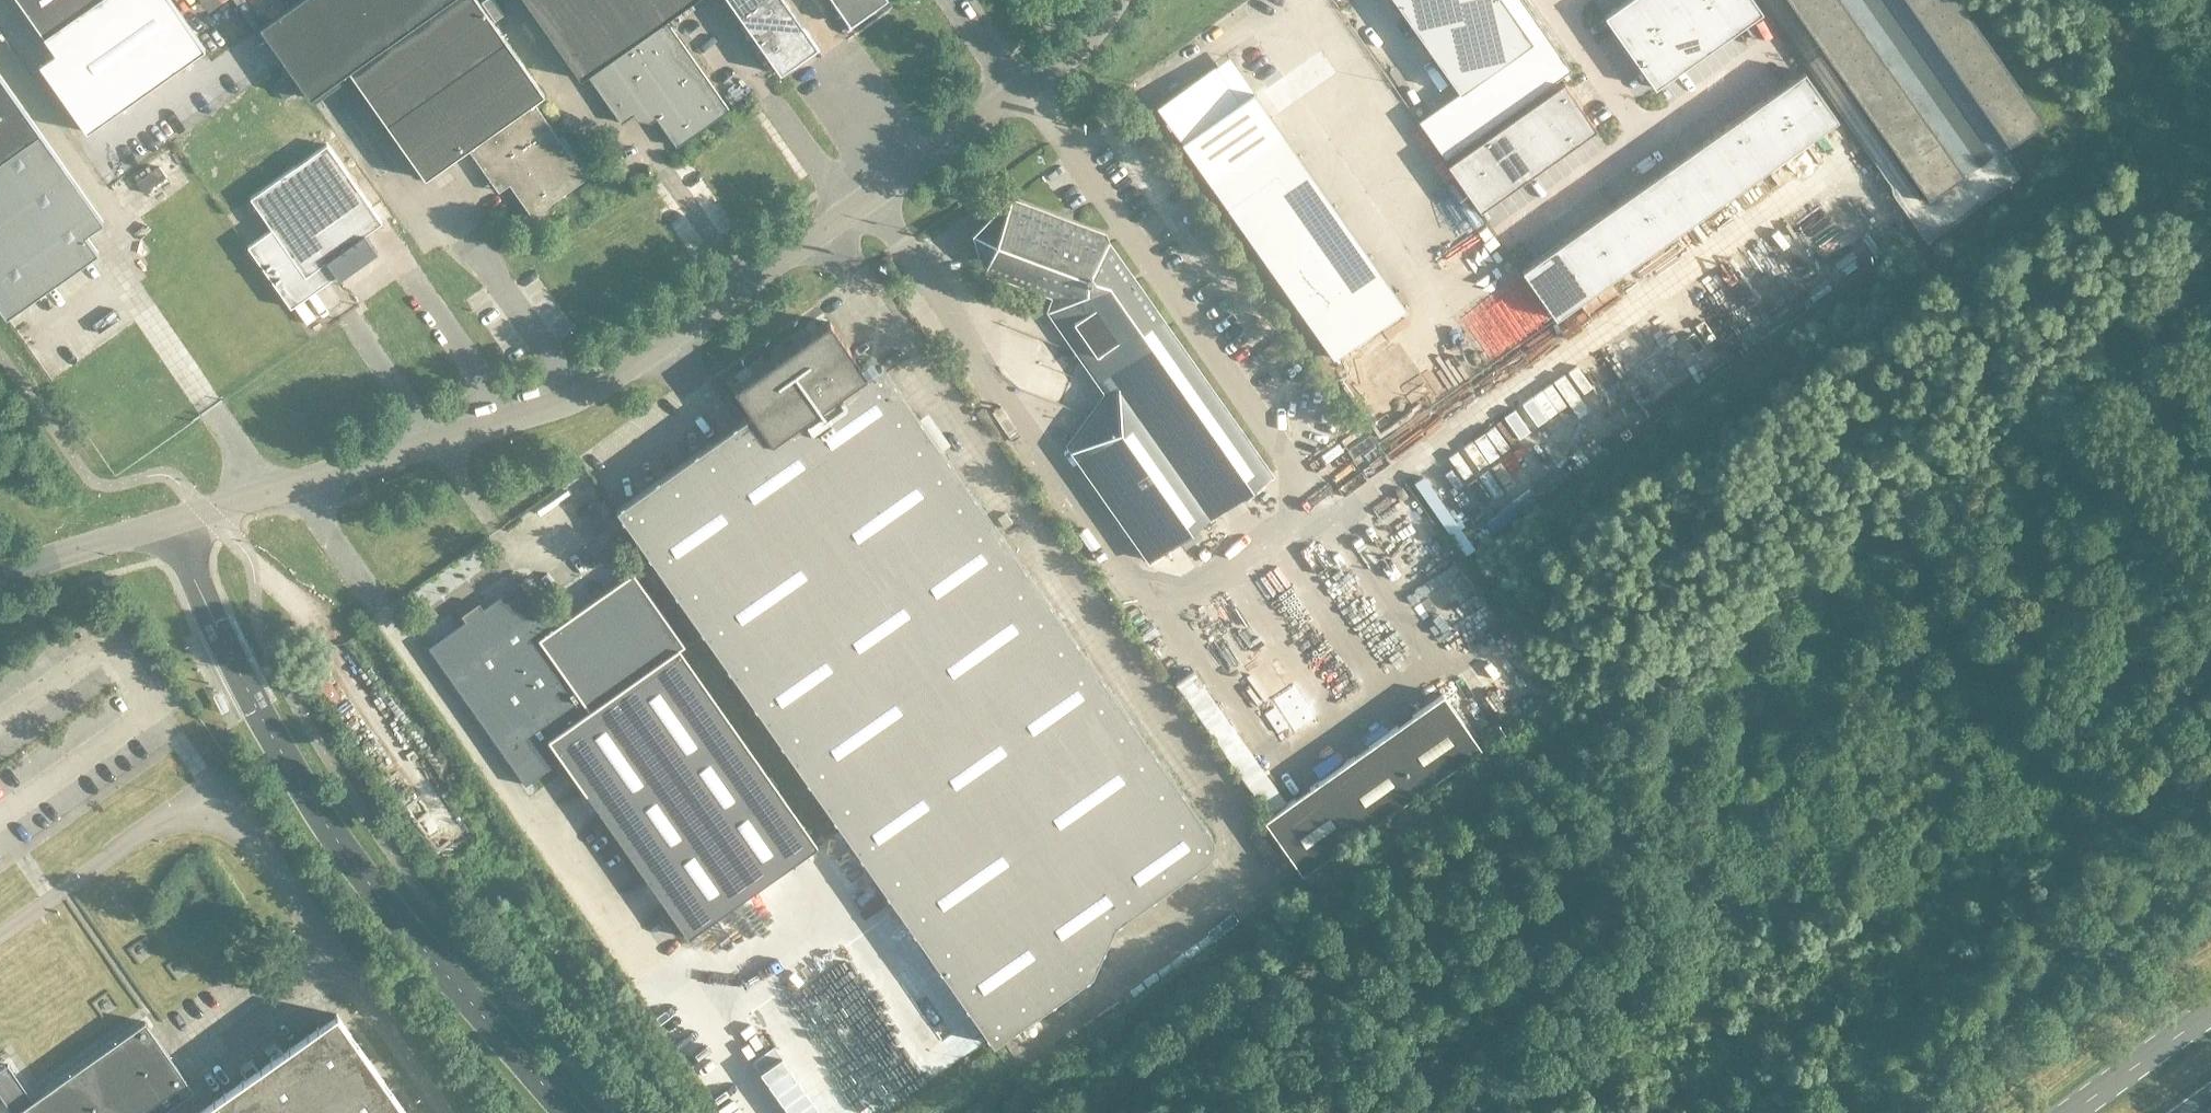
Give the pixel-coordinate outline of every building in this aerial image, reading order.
[(173,0),(21,0),(57,51),(40,63),(88,130),(206,47),(173,0)] [(260,25),(310,96),(349,69),(426,177),(468,147),(495,185),(516,169),(527,185),(516,192),(532,215),(587,176),(534,101),(545,94),(479,0),(296,0),(260,25)] [(581,78),(588,73),(622,122),(636,112),(640,117),(650,119),(656,115),(677,145),(730,108),(666,18),(691,0),(526,0),(581,78)] [(780,72),(818,46),(785,0),(730,0),(780,72)] [(850,23),(882,0),(834,0),(850,23)] [(1460,91),(1418,120),(1444,156),(1570,67),(1523,0),(1396,0),(1460,91)] [(1605,15),(1630,51),(1657,32),(1635,0),(1626,0),(1605,15)] [(1657,32),(1684,13),(1675,0),(1635,0),(1657,32)] [(1684,13),(1702,0),(1675,0),(1684,13)] [(1684,13),(1709,49),(1736,30),(1715,0),(1702,0),(1684,13)] [(1736,30),(1763,11),(1755,0),(1715,0),(1736,30)] [(1796,9),(1804,21),(1812,32),(1820,44),(1828,55),(1836,67),(1844,78),(1852,90),(1860,101),(1868,112),(1876,124),(1884,135),(1892,147),(1900,158),(1909,170),(1917,181),(1929,199),(1965,174),(1952,156),(1944,144),(1936,133),(1928,122),(1920,110),(1912,99),(1904,87),(1896,76),(1888,64),(1880,53),(1872,41),(1864,30),(1856,19),(1847,7),(1843,0),(1789,0),(1796,9)] [(1960,0),(1907,0),(2008,144),(2044,118),(1960,0)] [(1684,13),(1657,32),(1682,67),(1709,49),(1684,13)] [(1657,32),(1630,51),(1656,86),(1682,67),(1657,32)] [(1240,100),(1215,65),(1157,106),(1211,182),(1283,131),(1254,90),(1240,100)] [(1805,70),(1771,94),(1805,141),(1838,118),(1805,70)] [(7,315),(99,251),(86,233),(98,225),(104,220),(0,73),(0,305),(7,315)] [(1565,81),(1538,100),(1570,146),(1597,127),(1565,81)] [(1771,94),(1744,113),(1778,160),(1805,141),(1771,94)] [(1538,100),(1520,112),(1553,159),(1570,146),(1538,100)] [(1520,112),(1502,125),(1535,172),(1553,159),(1520,112)] [(1744,113),(1718,132),(1751,179),(1778,160),(1744,113)] [(1502,125),(1484,138),(1517,184),(1535,172),(1502,125)] [(1718,132),(1691,151),(1724,198),(1751,179),(1718,132)] [(1484,138),(1466,150),(1499,197),(1517,184),(1484,138)] [(327,142),(250,197),(306,275),(327,260),(340,278),(356,267),(354,265),(360,261),(362,262),(377,251),(365,234),(383,221),(327,142)] [(1466,150),(1448,163),(1481,209),(1499,197),(1466,150)] [(1691,151),(1664,169),(1697,217),(1724,198),(1691,151)] [(1664,169),(1637,188),(1671,236),(1697,217),(1664,169)] [(1637,188),(1610,207),(1644,255),(1671,236),(1637,188)] [(1012,199),(992,218),(978,233),(986,268),(1056,294),(1057,296),(1051,311),(1070,318),(1065,331),(1084,338),(1079,351),(1098,358),(1093,371),(1111,378),(1107,390),(1117,394),(1104,426),(1088,420),(1070,445),(1150,558),(1151,558),(1151,557),(1270,473),(1271,473),(1272,473),(1110,243),(1109,244),(1102,241),(1104,233),(1012,199)] [(1610,207),(1583,226),(1617,274),(1644,255),(1610,207)] [(1583,226),(1556,245),(1590,293),(1617,274),(1583,226)] [(1556,245),(1523,269),(1556,316),(1590,293),(1556,245)] [(752,413),(656,480),(617,508),(993,1043),(1092,973),(1115,923),(1207,858),(1208,857),(1211,854),(1212,852),(1213,850),(1214,848),(1214,846),(1215,842),(1214,840),(1214,837),(1213,835),(1212,833),(1211,831),(1210,829),(882,364),(878,367),(871,356),(860,363),(830,320),(798,343),(800,345),(798,356),(779,370),(767,368),(766,366),(734,388),(752,413)] [(633,572),(554,628),(520,581),(483,607),(479,602),(478,603),(484,611),(472,620),(466,611),(462,614),(466,619),(429,645),(526,783),(555,762),(550,755),(557,750),(688,936),(817,845),(679,648),(684,644),(633,572)] [(1442,692),(1264,818),(1301,872),(1480,746),(1442,692)] [(337,1012),(194,1112),(408,1112),(337,1012)] [(193,1088),(145,1020),(33,1099),(8,1063),(0,1068),(0,1112),(158,1112),(193,1088)]
